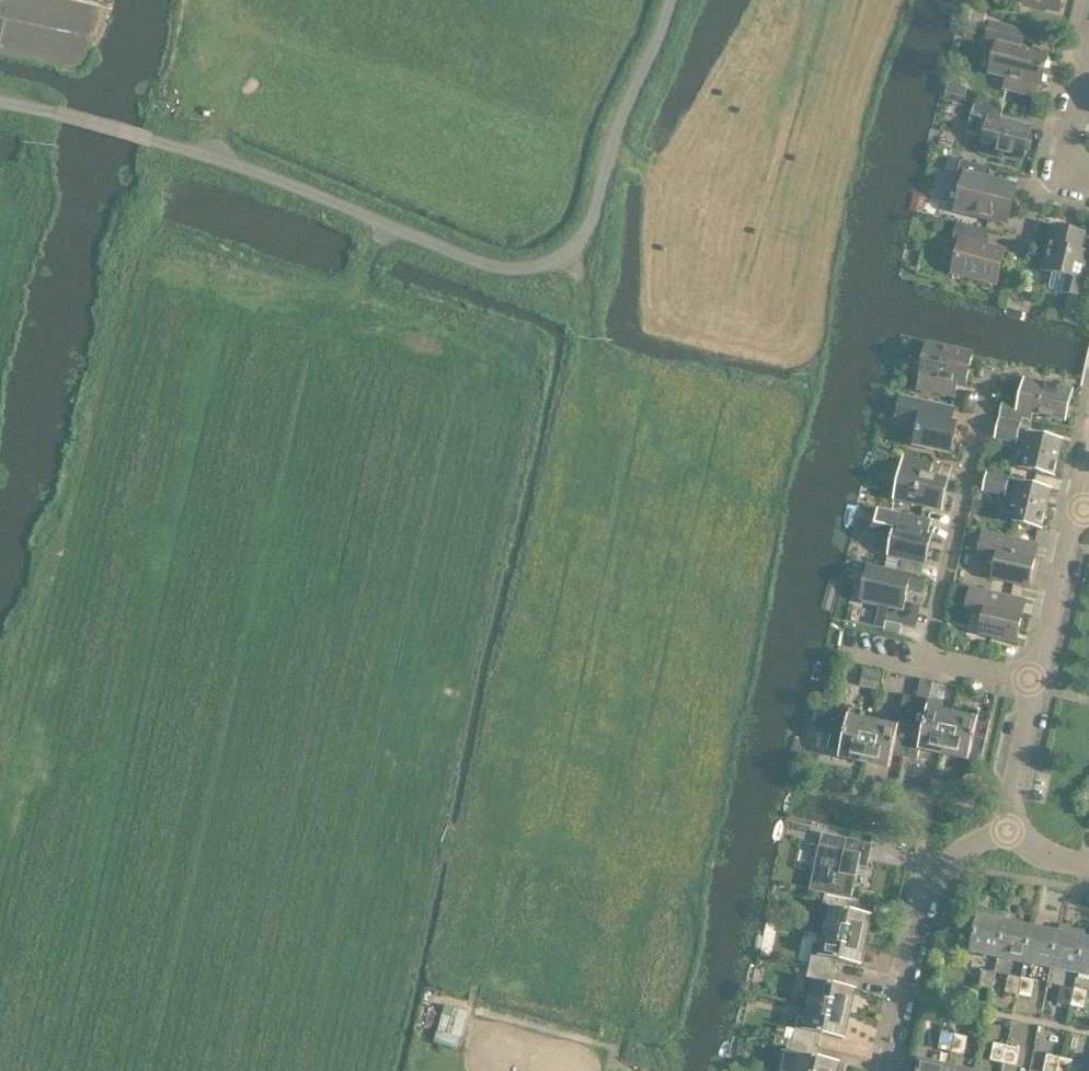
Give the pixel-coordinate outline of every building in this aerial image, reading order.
[(1059,11),(1062,0),(1021,0),(1021,1),(1059,11)] [(986,15),(972,11),(969,22),(984,25),(986,15)] [(1039,84),(1041,85),(1048,55),(1020,48),(1025,31),(991,22),(986,41),(997,43),(990,72),(1005,76),(1002,88),(1036,96),(1039,84)] [(984,138),(980,151),(1002,157),(1003,153),(1022,158),(1030,129),(999,121),(1003,107),(975,100),(967,133),(984,138)] [(956,208),(1007,221),(1015,187),(985,180),(988,167),(961,160),(958,173),(964,175),(956,208)] [(957,222),(953,237),(961,239),(952,272),(996,283),(1004,250),(983,244),(987,230),(957,222)] [(1053,271),(1049,288),(1083,296),(1088,270),(1088,252),(1080,250),(1085,234),(1052,226),(1042,269),(1053,271)] [(972,353),(925,342),(919,372),(922,373),(919,385),(954,393),(957,380),(966,382),(972,353)] [(1000,404),(997,418),(1028,425),(1031,412),(1065,420),(1071,389),(1022,378),(1016,407),(1000,404)] [(913,443),(950,452),(957,420),(951,418),(953,406),(900,394),(896,413),(918,419),(913,443)] [(1061,439),(1027,431),(1028,425),(997,418),(993,437),(1023,444),(1018,467),(1052,475),(1061,439)] [(902,455),(893,497),(942,508),(949,478),(931,474),(933,462),(902,455)] [(1013,522),(1040,528),(1049,488),(985,474),(982,489),(1014,497),(1011,507),(1016,509),(1013,522)] [(871,528),(894,545),(891,554),(926,562),(933,532),(925,531),(927,518),(877,507),(873,525),(871,528)] [(1034,556),(1032,556),(1035,543),(982,531),(977,552),(997,557),(992,579),(1028,587),(1034,556)] [(900,609),(904,610),(909,588),(924,591),(927,576),(866,563),(858,600),(888,607),(885,620),(897,622),(900,609)] [(984,612),(979,635),(1015,643),(1022,613),(1020,612),(1022,599),(969,587),(965,608),(984,612)] [(855,696),(872,701),(882,670),(864,664),(855,696)] [(864,761),(889,767),(892,754),(904,757),(917,698),(904,695),(898,719),(888,717),(886,725),(873,722),(864,761)] [(940,703),(918,698),(917,698),(904,757),(917,760),(920,748),(943,754),(952,714),(939,711),(940,703)] [(840,756),(864,761),(873,722),(859,719),(860,711),(838,706),(829,749),(841,752),(840,756)] [(981,758),(991,714),(967,709),(965,717),(952,714),(943,754),(969,759),(970,755),(981,758)] [(812,878),(810,890),(825,893),(851,898),(854,887),(858,866),(867,868),(873,844),(847,838),(822,833),(820,845),(812,878)] [(828,918),(826,927),(825,932),(865,940),(871,915),(857,911),(860,900),(851,898),(825,893),(820,916),(828,918)] [(970,950),(997,956),(1004,921),(1005,914),(979,909),(970,950)] [(997,956),(998,956),(1024,961),(1031,926),(1004,921),(997,956)] [(1050,966),(1050,967),(1077,972),(1084,937),(1085,931),(1058,925),(1057,932),(1050,966)] [(1024,961),(1050,966),(1057,932),(1031,926),(1024,961)] [(814,944),(809,967),(835,973),(838,959),(860,964),(865,940),(825,932),(822,946),(814,944)] [(1084,937),(1077,972),(1088,974),(1088,938),(1084,937)] [(809,967),(808,969),(804,990),(812,992),(809,1006),(849,1014),(855,989),(833,984),(835,973),(809,967)] [(991,989),(995,972),(982,969),(979,986),(991,989)] [(1017,994),(1020,977),(1008,974),(1005,991),(1017,994)] [(1020,977),(1017,994),(1030,996),(1034,980),(1020,977)] [(1070,1005),(1074,988),(1061,985),(1058,1002),(1070,1005)] [(1074,988),(1070,1005),(1083,1007),(1086,990),(1074,988)] [(798,1017),(796,1028),(778,1025),(776,1035),(819,1045),(822,1034),(844,1038),(849,1014),(809,1006),(806,1019),(798,1017)] [(448,1032),(458,1034),(464,1010),(455,1008),(448,1032)] [(950,1050),(954,1034),(942,1031),(938,1048),(950,1050)] [(954,1034),(950,1050),(963,1053),(967,1036),(954,1034)] [(775,1070),(837,1070),(839,1061),(817,1056),(819,1045),(776,1035),(773,1046),(780,1047),(775,1070)] [(1003,1062),(1006,1045),(994,1042),(991,1059),(1003,1062)] [(1006,1045),(1003,1062),(1016,1065),(1019,1048),(1006,1045)] [(1057,1066),(1059,1057),(1047,1054),(1043,1070),(1044,1070),(1056,1070),(1057,1066)] [(1057,1066),(1056,1070),(1070,1070),(1072,1060),(1059,1057),(1057,1066)] [(947,1066),(919,1060),(917,1070),(945,1070),(947,1066)]
